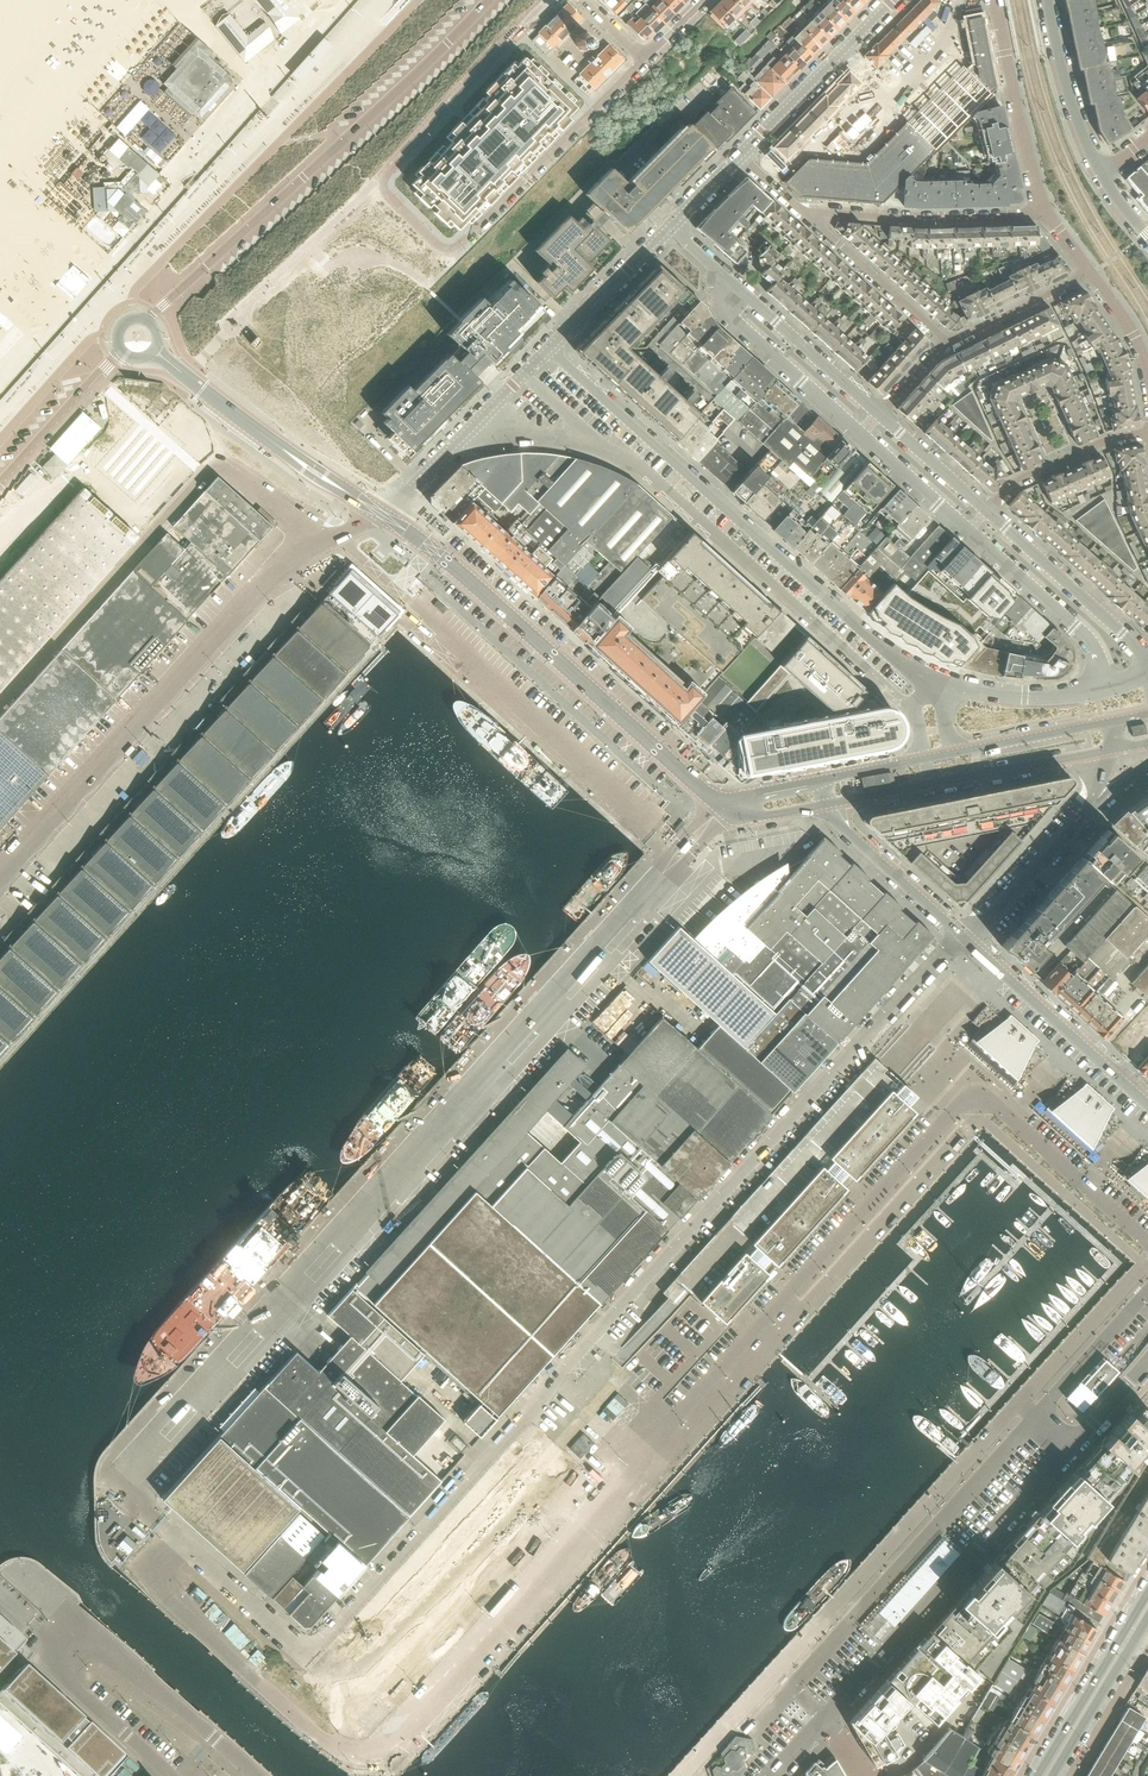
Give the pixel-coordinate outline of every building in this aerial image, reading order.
[(275,22),(277,20),(285,30),(299,18),(298,17),(284,0),(257,0),(275,22)] [(611,9),(616,15),(628,4),(624,0),(620,0),(611,9)] [(661,0),(657,0),(654,3),(651,0),(645,0),(643,1),(645,3),(644,3),(665,23),(674,14),(661,0)] [(684,4),(680,0),(661,0),(674,14),(684,4)] [(743,10),(740,6),(736,6),(733,4),(733,0),(722,0),(722,1),(720,3),(725,9),(725,12),(727,15),(731,15),(735,18),(743,10)] [(752,2),(750,0),(733,0),(733,4),(736,6),(740,6),(743,10),(752,2)] [(782,0),(772,0),(769,3),(774,8),(782,0)] [(825,0),(810,0),(808,1),(837,30),(846,21),(825,0)] [(842,0),(825,0),(846,21),(855,12),(842,0)] [(863,4),(860,0),(842,0),(855,12),(863,4)] [(930,12),(939,3),(936,0),(922,0),(877,45),(877,44),(865,56),(877,68),(889,56),(888,55),(930,12)] [(1072,34),(1097,28),(1096,21),(1096,20),(1092,0),(1065,0),(1072,34)] [(1126,9),(1131,6),(1128,0),(1122,0),(1126,9)] [(829,38),(837,30),(808,1),(800,10),(829,38)] [(655,33),(665,23),(644,3),(641,7),(645,12),(640,17),(655,33)] [(726,27),(735,18),(731,15),(727,15),(725,12),(725,9),(720,3),(719,4),(718,4),(713,8),(714,9),(711,12),(726,27)] [(766,16),(774,8),(769,3),(761,11),(766,16)] [(553,18),(568,33),(582,19),(568,4),(563,8),(553,18)] [(1137,15),(1131,6),(1126,9),(1130,18),(1135,16),(1137,15)] [(982,17),(980,8),(965,11),(966,14),(962,15),(963,20),(982,17)] [(821,47),(829,38),(800,10),(792,19),(821,47)] [(229,15),(215,26),(244,61),(273,38),(263,26),(248,38),(229,15)] [(1141,25),(1135,16),(1130,18),(1135,29),(1138,27),(1141,25)] [(649,39),(655,33),(640,17),(636,21),(633,18),(632,20),(630,19),(625,24),(640,38),(643,40),(647,36),(649,39)] [(821,47),(792,19),(790,17),(781,25),(812,56),(821,47)] [(553,48),(568,33),(553,18),(542,29),(538,33),(553,48)] [(805,63),(812,56),(781,25),(774,32),(785,42),(805,63)] [(1140,39),(1144,37),(1138,27),(1135,29),(1140,39)] [(1104,64),(1104,61),(1103,56),(1104,55),(1099,34),(1098,34),(1097,28),(1072,34),(1079,69),(1082,68),(1104,64)] [(976,60),(989,57),(990,57),(989,52),(987,41),(986,41),(984,30),(972,32),(974,43),(970,44),(974,60),(976,60)] [(805,63),(785,42),(774,32),(772,31),(766,37),(769,39),(799,69),(805,63)] [(739,46),(751,35),(748,32),(737,43),(739,46)] [(586,34),(582,35),(579,37),(577,40),(577,44),(579,49),(582,51),(586,52),(590,50),(594,46),(594,41),(592,38),(589,35),(586,34)] [(1140,39),(1145,50),(1147,48),(1147,39),(1146,36),(1144,37),(1140,39)] [(333,46),(324,38),(291,74),(301,82),(333,46)] [(176,69),(163,84),(167,88),(165,91),(192,115),(199,108),(205,113),(235,80),(209,57),(213,53),(197,39),(173,66),(176,69)] [(792,76),(799,69),(769,39),(762,46),(792,76)] [(594,60),(609,75),(624,60),(609,45),(594,60)] [(792,76),(762,46),(756,53),(786,82),(792,76)] [(772,96),(786,82),(756,53),(751,58),(749,57),(742,65),(772,96)] [(727,64),(724,61),(719,57),(713,63),(721,70),(727,64)] [(882,205),(909,176),(913,172),(935,150),(935,151),(991,93),(996,88),(990,59),(989,57),(976,60),(976,62),(974,62),(967,70),(963,66),(889,141),(896,149),(870,176),(807,170),(791,156),(837,108),(837,107),(849,95),(850,96),(861,84),(849,72),(838,84),(839,85),(826,97),(825,96),(781,141),(775,148),(776,149),(762,163),(800,198),(882,205)] [(418,178),(412,185),(417,189),(417,190),(453,225),(453,224),(458,229),(464,223),(465,223),(570,115),(569,114),(575,108),(571,104),(572,103),(529,62),(528,62),(524,59),(518,65),(518,64),(483,100),(485,103),(449,141),(451,143),(418,178)] [(594,90),(609,75),(594,60),(579,75),(594,90)] [(1093,103),(1118,97),(1118,95),(1114,96),(1113,90),(1114,90),(1110,68),(1109,68),(1107,61),(1104,61),(1104,64),(1082,68),(1090,103),(1093,103)] [(759,109),(772,96),(742,65),(739,68),(743,71),(738,77),(744,83),(739,88),(744,93),(743,94),(759,109)] [(1147,84),(1145,80),(1143,81),(1139,76),(1136,78),(1138,80),(1140,83),(1144,87),(1147,93),(1147,84)] [(1144,87),(1140,83),(1138,80),(1133,83),(1139,91),(1134,95),(1135,96),(1147,112),(1147,93),(1144,87)] [(707,111),(692,126),(712,146),(715,149),(737,126),(739,128),(740,129),(756,112),(731,87),(715,103),(716,105),(709,112),(707,111)] [(988,108),(1000,105),(998,94),(997,91),(986,102),(988,108)] [(1119,103),(1118,97),(1093,103),(1099,130),(1107,143),(1129,130),(1131,130),(1132,130),(1122,113),(1121,110),(1122,109),(1121,103),(1119,103)] [(977,120),(983,146),(1008,140),(1005,126),(1000,105),(988,108),(975,111),(972,115),(977,120)] [(712,146),(692,126),(689,123),(685,127),(683,125),(626,183),(611,168),(585,194),(597,206),(625,234),(633,226),(631,224),(640,214),(643,216),(651,208),(648,206),(677,177),(679,179),(694,164),(692,162),(701,152),(703,155),(712,146)] [(129,228),(146,210),(132,198),(139,190),(153,190),(164,178),(118,136),(101,154),(115,167),(122,159),(128,165),(130,163),(136,169),(122,185),(122,180),(103,180),(103,185),(94,185),(94,209),(118,209),(121,212),(116,217),(129,228)] [(1006,190),(1017,188),(1019,187),(1013,159),(1008,140),(983,146),(986,158),(989,157),(990,161),(987,162),(987,165),(994,164),(995,167),(997,167),(998,175),(1004,180),(1006,190)] [(946,143),(941,148),(946,154),(952,148),(946,143)] [(975,160),(972,150),(967,152),(969,161),(975,160)] [(1134,186),(1147,174),(1147,166),(1145,162),(1139,167),(1127,178),(1134,186)] [(1134,186),(1142,195),(1147,191),(1147,174),(1134,186)] [(1019,198),(1017,188),(1006,190),(1004,180),(998,175),(990,184),(988,183),(971,184),(971,182),(971,206),(1006,205),(1006,202),(1016,202),(1016,200),(1017,198),(1019,198)] [(882,205),(907,206),(909,176),(882,205)] [(921,207),(939,207),(938,180),(922,181),(914,180),(909,176),(907,206),(921,207)] [(761,213),(772,201),(746,177),(695,228),(735,264),(746,251),(742,248),(745,245),(738,239),(730,232),(728,234),(725,231),(736,219),(738,221),(738,222),(743,227),(746,230),(748,227),(745,224),(747,222),(742,217),(739,215),(750,203),(761,213)] [(971,206),(971,182),(964,183),(964,179),(938,180),(939,207),(971,206)] [(1146,208),(1147,206),(1147,191),(1142,195),(1138,199),(1146,208)] [(764,218),(770,223),(782,210),(772,201),(761,213),(748,227),(746,230),(744,232),(748,235),(764,218)] [(781,233),(793,220),(782,210),(770,223),(770,224),(773,226),(773,227),(780,233),(781,233)] [(586,262),(592,255),(591,254),(595,250),(596,251),(597,250),(596,250),(600,245),(601,246),(607,240),(608,240),(608,239),(594,225),(591,227),(580,217),(575,222),(569,215),(534,251),(548,264),(540,272),(543,275),(536,282),(552,298),(563,286),(568,291),(569,290),(568,289),(573,283),(574,284),(580,278),(579,277),(583,273),(584,274),(590,268),(591,268),(591,267),(586,262)] [(802,228),(793,220),(781,233),(783,235),(783,236),(790,242),(802,228)] [(868,259),(880,246),(877,243),(879,241),(863,227),(863,225),(837,222),(835,229),(868,259)] [(909,246),(910,228),(874,225),(874,230),(889,231),(888,239),(893,239),(897,239),(896,241),(899,241),(899,245),(909,246)] [(1024,256),(1022,226),(1009,227),(1010,246),(1020,246),(1020,247),(1021,256),(1024,256)] [(1022,226),(1024,256),(1024,260),(1033,259),(1029,255),(1027,255),(1026,251),(1027,250),(1026,245),(1038,245),(1042,251),(1052,246),(1037,226),(1022,226)] [(982,247),(981,227),(966,228),(968,257),(971,257),(971,249),(970,247),(982,247)] [(993,256),(996,256),(994,227),(981,227),(982,247),(993,246),(992,248),(993,256)] [(1010,246),(1009,227),(994,227),(996,256),(999,256),(999,246),(1010,246)] [(812,237),(802,228),(790,242),(793,244),(793,245),(800,251),(812,237)] [(927,253),(927,248),(926,229),(910,228),(909,246),(909,247),(922,248),(923,259),(927,258),(927,253)] [(953,248),(952,228),(940,229),(941,258),(944,258),(943,250),(943,248),(953,248)] [(965,257),(968,257),(966,228),(952,228),(953,248),(965,247),(965,249),(965,257)] [(941,258),(940,229),(926,229),(927,248),(937,248),(937,249),(937,258),(941,258)] [(755,244),(761,237),(758,234),(753,239),(755,244)] [(783,242),(777,237),(776,237),(774,240),(780,246),(783,242)] [(812,237),(800,251),(803,253),(803,254),(810,260),(823,246),(812,237)] [(765,270),(774,261),(780,254),(765,241),(763,239),(759,243),(761,245),(757,249),(757,250),(761,254),(759,256),(761,265),(765,270)] [(881,270),(894,255),(900,250),(892,245),(893,239),(888,239),(888,246),(889,247),(887,249),(882,244),(880,246),(868,259),(881,270)] [(793,251),(787,246),(784,249),(790,255),(793,251)] [(832,255),(823,246),(810,260),(813,262),(813,263),(820,269),(832,255)] [(1047,261),(1038,266),(1037,266),(1045,283),(1046,286),(1069,275),(1070,271),(1058,255),(1057,254),(1056,255),(1057,256),(1053,259),(1050,254),(1045,257),(1046,260),(1047,261)] [(832,255),(820,269),(823,272),(830,278),(843,264),(832,255)] [(888,277),(900,264),(898,262),(900,259),(894,255),(881,270),(888,277)] [(772,285),(780,277),(790,265),(792,263),(789,261),(782,268),(774,261),(765,270),(761,275),(761,276),(772,285)] [(888,277),(898,286),(910,273),(907,270),(909,268),(902,262),(900,264),(888,277)] [(1031,289),(1045,283),(1037,266),(1038,266),(1036,262),(1029,266),(1028,265),(1027,265),(1026,264),(1021,266),(1022,268),(1021,268),(1031,289)] [(853,273),(843,264),(830,278),(833,280),(833,281),(840,287),(853,273)] [(699,302),(699,301),(659,265),(575,350),(675,441),(701,413),(713,399),(712,398),(698,414),(689,405),(700,392),(709,401),(712,397),(654,344),(681,314),(678,311),(647,345),(668,364),(658,376),(628,350),(676,301),(681,305),(685,300),(693,308),(699,302)] [(996,307),(1018,296),(1009,276),(1004,266),(998,269),(1004,281),(1001,283),(999,278),(993,281),(995,285),(988,290),(996,307)] [(1031,289),(1021,268),(1015,271),(1016,272),(1009,276),(1018,296),(1031,289)] [(937,275),(930,270),(927,274),(935,278),(937,275)] [(909,295),(922,280),(920,282),(917,280),(919,278),(912,271),(910,273),(898,286),(909,295)] [(850,296),(862,282),(853,273),(840,287),(841,287),(843,289),(843,290),(850,296)] [(812,284),(818,278),(814,275),(809,282),(812,284)] [(766,292),(777,301),(797,279),(795,277),(788,285),(780,277),(772,285),(766,292)] [(422,441),(476,386),(480,382),(477,379),(481,374),(485,369),(483,366),(541,307),(525,293),(525,294),(510,279),(504,285),(506,287),(488,304),(483,299),(458,324),(457,322),(446,333),(461,347),(452,356),(450,353),(444,359),(445,360),(414,392),(409,387),(375,421),(379,425),(377,428),(407,458),(421,444),(419,441),(421,439),(422,441)] [(788,311),(801,296),(793,289),(800,282),(797,279),(777,301),(788,311)] [(909,295),(919,304),(933,289),(932,289),(930,291),(927,289),(930,286),(922,280),(909,295)] [(956,289),(953,281),(946,284),(949,291),(956,289)] [(853,299),(860,305),(873,291),(862,282),(850,296),(851,296),(853,298),(853,299)] [(919,304),(929,313),(942,298),(947,292),(938,284),(933,290),(933,289),(919,304)] [(996,307),(988,290),(986,287),(979,291),(978,289),(977,290),(976,289),(965,294),(966,296),(965,296),(965,297),(958,301),(957,299),(953,301),(953,302),(952,302),(954,307),(955,306),(957,310),(961,308),(964,314),(968,321),(996,307)] [(870,314),(883,300),(873,291),(860,305),(861,305),(863,307),(863,308),(870,314)] [(788,311),(799,321),(819,299),(817,297),(810,304),(801,296),(788,311)] [(939,322),(951,310),(947,307),(949,304),(942,298),(929,313),(939,322)] [(811,332),(824,317),(815,309),(822,301),(819,299),(799,321),(811,332)] [(880,323),(893,309),(883,300),(870,314),(871,314),(874,316),(873,317),(880,323)] [(682,364),(716,326),(711,319),(708,314),(705,309),(704,308),(705,307),(699,302),(693,308),(660,344),(682,364)] [(1036,314),(1045,332),(1051,343),(1064,337),(1059,325),(1050,308),(1036,314)] [(893,309),(880,323),(881,323),(884,325),(883,326),(891,332),(903,318),(893,309)] [(1080,323),(1085,331),(1102,320),(1095,309),(1078,321),(1080,323)] [(970,324),(968,321),(964,314),(959,317),(951,310),(939,322),(949,331),(954,332),(970,324)] [(852,321),(858,314),(855,312),(849,318),(852,321)] [(1032,339),(1045,332),(1036,314),(1023,321),(1032,339)] [(822,342),(842,319),(839,317),(832,325),(824,317),(811,332),(822,342)] [(833,352),(846,337),(837,329),(844,321),(842,319),(822,342),(833,352)] [(1116,339),(1102,320),(1085,331),(1083,333),(1094,349),(1098,347),(1116,339)] [(1032,339),(1023,321),(1010,328),(1018,345),(1032,339)] [(1075,331),(1071,324),(1064,327),(1067,334),(1075,331)] [(682,364),(695,375),(728,337),(721,330),(716,326),(682,364)] [(1018,346),(1018,345),(1010,328),(996,334),(1009,360),(1012,359),(1009,351),(1007,350),(1017,345),(1018,346)] [(872,339),(878,332),(875,329),(869,336),(872,339)] [(897,333),(919,353),(929,342),(915,329),(907,337),(899,330),(897,333)] [(909,364),(919,353),(897,333),(895,335),(902,342),(896,349),(888,342),(887,344),(909,364)] [(1006,362),(1009,360),(996,334),(983,341),(991,358),(1002,352),(1003,354),(1006,362)] [(255,348),(261,342),(256,337),(250,344),(255,348)] [(722,389),(750,357),(739,346),(728,337),(695,375),(717,395),(722,389)] [(833,352),(844,361),(864,339),(861,337),(854,345),(846,337),(833,352)] [(1104,362),(1125,353),(1123,349),(1122,349),(1117,338),(1116,339),(1098,347),(1104,362)] [(864,339),(844,361),(855,372),(868,357),(859,349),(866,341),(864,339)] [(991,358),(983,341),(970,347),(983,373),(985,372),(982,364),(980,363),(991,358)] [(909,364),(887,344),(886,345),(893,352),(887,360),(901,373),(909,364)] [(1080,346),(1074,349),(1077,355),(1083,353),(1080,346)] [(983,373),(970,347),(957,354),(965,370),(975,366),(979,375),(983,373)] [(1104,362),(1109,375),(1128,369),(1130,369),(1126,358),(1127,358),(1125,353),(1104,362)] [(965,370),(957,354),(942,361),(940,362),(949,373),(951,378),(952,378),(965,371),(965,370)] [(1084,369),(1091,365),(1090,363),(1087,364),(1083,356),(1079,358),(1084,369)] [(735,419),(737,421),(775,379),(750,357),(722,389),(717,395),(713,399),(726,411),(735,419)] [(1049,385),(1058,360),(1050,357),(1038,363),(1046,384),(1049,385)] [(892,383),(901,373),(887,360),(879,368),(872,361),(870,363),(892,383)] [(1058,360),(1049,385),(1051,386),(1072,376),(1066,363),(1058,360)] [(942,389),(951,378),(949,373),(940,362),(938,364),(927,375),(942,388),(942,389)] [(892,383),(870,363),(867,365),(876,373),(867,382),(882,395),(892,383)] [(1046,384),(1038,363),(1008,377),(1017,397),(1027,393),(1028,394),(1037,390),(1036,389),(1046,384)] [(1132,392),(1128,369),(1109,375),(1105,377),(1108,396),(1112,396),(1132,392)] [(941,402),(934,396),(942,388),(927,375),(917,387),(932,399),(939,406),(942,403),(941,402)] [(1017,400),(1018,397),(1017,397),(1008,377),(1008,376),(995,382),(992,390),(1017,400)] [(1080,408),(1085,405),(1080,395),(1072,376),(1051,386),(1056,396),(1055,397),(1059,406),(1060,405),(1064,415),(1080,408)] [(752,434),(762,443),(799,401),(775,379),(737,421),(752,434)] [(957,385),(962,391),(965,389),(960,382),(957,385)] [(982,386),(978,384),(975,390),(979,400),(983,398),(980,390),(982,386)] [(960,394),(962,391),(957,385),(954,387),(960,394)] [(924,408),(932,399),(917,387),(908,397),(929,417),(932,420),(935,417),(932,414),(924,408)] [(1017,400),(992,390),(989,398),(995,411),(1016,402),(1017,400)] [(1132,392),(1112,396),(1113,408),(1110,408),(1111,417),(1109,417),(1111,430),(1112,430),(1113,430),(1139,426),(1137,413),(1135,406),(1134,406),(1132,392)] [(929,417),(908,397),(899,408),(897,409),(911,422),(920,412),(921,414),(927,419),(929,417)] [(810,476),(811,475),(810,474),(842,440),(842,439),(840,438),(839,437),(839,436),(837,435),(836,434),(835,433),(834,433),(833,432),(833,431),(832,430),(830,429),(829,428),(827,427),(828,426),(826,425),(825,424),(818,417),(817,418),(817,417),(817,418),(804,432),(795,424),(808,409),(799,401),(762,443),(781,461),(771,472),(769,474),(788,491),(800,478),(811,487),(807,491),(818,501),(819,500),(828,508),(831,505),(831,504),(816,490),(820,485),(810,476)] [(973,406),(969,401),(968,402),(966,404),(971,410),(978,405),(977,403),(973,406)] [(960,408),(956,402),(952,405),(957,410),(960,408)] [(1009,440),(1028,431),(1024,421),(1025,421),(1021,412),(1020,412),(1016,402),(995,411),(1009,440)] [(971,410),(966,404),(964,405),(962,406),(965,411),(961,414),(963,416),(971,410)] [(973,414),(980,409),(978,405),(971,410),(973,414)] [(1080,408),(1064,415),(1069,425),(1068,426),(1072,435),(1073,435),(1078,445),(1099,436),(1093,424),(1085,405),(1080,408)] [(976,418),(982,413),(980,409),(973,414),(976,418)] [(966,419),(973,414),(971,410),(963,416),(966,419)] [(83,412),(50,449),(68,464),(100,428),(83,412)] [(675,441),(697,460),(714,441),(722,432),(701,413),(675,441)] [(923,433),(935,443),(955,421),(953,419),(947,425),(946,427),(937,418),(923,433)] [(935,443),(946,453),(959,438),(950,430),(952,429),(958,423),(955,421),(935,443)] [(965,433),(970,427),(967,424),(962,430),(965,433)] [(986,432),(982,426),(978,429),(984,434),(986,432)] [(993,439),(989,430),(986,432),(984,434),(991,441),(993,439)] [(1028,431),(1009,440),(999,444),(1003,452),(1006,450),(1006,448),(1011,446),(1022,470),(1042,461),(1037,451),(1038,450),(1034,441),(1033,442),(1028,431)] [(957,463),(977,441),(975,439),(968,446),(959,438),(946,453),(957,463)] [(837,469),(854,450),(852,448),(852,449),(851,447),(849,445),(847,444),(846,443),(843,441),(844,441),(842,440),(810,474),(811,475),(821,464),(831,473),(836,468),(837,469)] [(741,464),(714,441),(697,460),(722,484),(741,464)] [(968,473),(981,458),(973,450),(980,443),(977,441),(957,463),(968,473)] [(988,451),(992,447),(989,444),(984,450),(987,453),(988,451)] [(1118,469),(1142,465),(1144,465),(1143,458),(1141,445),(1114,449),(1114,450),(1113,450),(1115,462),(1117,462),(1118,469)] [(842,490),(842,491),(868,462),(854,450),(837,469),(818,490),(831,502),(842,490)] [(483,488),(452,523),(477,545),(499,521),(492,515),(502,504),(510,512),(518,504),(529,514),(539,502),(537,500),(574,458),(567,457),(554,455),(540,453),(537,453),(524,453),(511,454),(498,456),(486,458),(474,461),(462,465),(461,466),(475,479),(483,488)] [(1082,465),(1073,469),(1080,485),(1082,489),(1111,476),(1101,455),(1101,456),(1091,461),(1090,460),(1082,464),(1082,465)] [(526,527),(516,537),(531,550),(538,543),(563,566),(565,563),(582,545),(586,541),(637,484),(626,478),(616,472),(608,469),(598,465),(590,463),(576,459),(574,458),(537,500),(539,502),(529,514),(521,522),(526,527)] [(982,482),(999,461),(997,459),(989,466),(981,458),(968,473),(980,484),(982,482)] [(743,503),(769,474),(771,472),(758,461),(731,492),(743,503)] [(999,461),(982,482),(993,492),(1007,476),(1007,477),(1008,477),(1009,476),(999,467),(1002,463),(999,461)] [(868,462),(842,491),(848,496),(857,504),(867,513),(893,485),(868,462)] [(1145,479),(1142,465),(1118,469),(1119,470),(1122,470),(1124,483),(1145,479)] [(461,466),(430,497),(430,504),(433,506),(443,515),(454,503),(453,502),(475,479),(461,466)] [(1051,503),(1082,489),(1080,485),(1073,469),(1061,474),(1061,473),(1058,474),(1052,477),(1053,478),(1042,483),(1051,503)] [(780,500),(788,491),(769,474),(743,503),(762,519),(780,499),(780,500)] [(191,543),(228,576),(272,526),(217,477),(173,526),(191,543)] [(454,503),(443,515),(452,523),(483,488),(475,479),(453,502),(454,503)] [(1147,494),(1145,479),(1124,483),(1127,497),(1147,494)] [(637,484),(586,541),(598,551),(609,561),(587,586),(599,597),(636,556),(651,539),(672,516),(637,485),(637,484)] [(139,537),(84,488),(0,580),(0,691),(139,537)] [(879,511),(895,526),(914,504),(898,490),(879,511)] [(1019,516),(1034,500),(1023,490),(1022,491),(1008,506),(1019,516)] [(1130,515),(1147,510),(1147,497),(1147,494),(1127,497),(1130,515)] [(773,529),(774,530),(792,510),(780,500),(780,499),(762,519),(768,525),(769,524),(774,529),(773,529)] [(1025,524),(1029,528),(1043,511),(1033,502),(1034,500),(1019,516),(1018,517),(1025,523),(1025,524)] [(914,504),(895,526),(886,536),(886,537),(877,547),(900,567),(910,557),(901,549),(929,518),(914,504)] [(801,555),(802,555),(829,525),(840,513),(831,505),(828,508),(817,520),(811,527),(793,547),(793,550),(797,553),(799,553),(801,555)] [(1106,513),(1103,509),(1101,510),(1096,505),(1094,506),(1102,517),(1106,513)] [(1102,517),(1094,506),(1092,508),(1096,514),(1094,515),(1098,520),(1102,517)] [(1096,514),(1092,508),(1088,511),(1092,517),(1094,515),(1096,514)] [(783,538),(801,518),(792,510),(774,530),(776,532),(777,534),(780,537),(782,538),(783,538)] [(1130,515),(1137,531),(1147,526),(1147,510),(1130,515)] [(1042,536),(1056,520),(1055,519),(1054,521),(1043,511),(1029,528),(1034,532),(1034,531),(1041,538),(1042,536)] [(1098,520),(1094,515),(1092,517),(1088,511),(1086,513),(1093,523),(1098,520)] [(1101,524),(1107,519),(1105,517),(1111,513),(1110,511),(1106,513),(1102,517),(1098,520),(1101,524)] [(808,561),(810,563),(838,533),(849,521),(840,513),(829,525),(802,555),(802,556),(802,558),(806,561),(808,561)] [(1093,523),(1086,513),(1084,514),(1088,520),(1086,522),(1089,526),(1093,523)] [(672,516),(651,539),(669,556),(678,546),(681,542),(690,531),(673,516),(672,516)] [(791,546),(793,547),(811,527),(817,520),(812,516),(806,522),(801,518),(783,538),(785,540),(786,542),(788,545),(791,546)] [(1084,523),(1080,517),(1075,521),(1081,525),(1084,523)] [(499,521),(477,545),(490,557),(521,522),(517,518),(507,528),(499,521)] [(1104,528),(1114,520),(1113,518),(1108,521),(1107,519),(1101,524),(1104,528)] [(1042,536),(1053,546),(1067,530),(1056,520),(1042,536)] [(1101,524),(1098,520),(1093,523),(1089,526),(1085,529),(1087,531),(1093,527),(1095,528),(1101,524)] [(1110,526),(1115,522),(1114,520),(1104,528),(1107,532),(1112,529),(1110,526)] [(842,551),(860,531),(859,531),(849,521),(838,533),(810,563),(812,564),(812,566),(815,569),(817,569),(821,572),(822,573),(842,551)] [(521,522),(490,557),(509,574),(529,553),(531,550),(516,537),(526,527),(521,522)] [(1093,536),(1104,528),(1101,524),(1095,528),(1096,530),(1091,534),(1093,536)] [(926,566),(951,537),(938,526),(910,557),(900,567),(903,570),(914,580),(926,566)] [(1143,544),(1147,542),(1147,526),(1137,531),(1143,544)] [(876,527),(867,537),(877,545),(885,536),(876,527)] [(1085,533),(1079,527),(1076,530),(1082,536),(1085,533)] [(1113,534),(1119,530),(1118,527),(1113,531),(1112,529),(1107,532),(1110,536),(1113,534)] [(1107,532),(1104,528),(1093,536),(1095,538),(1100,534),(1102,536),(1107,532)] [(1064,556),(1078,540),(1067,530),(1053,546),(1064,556)] [(616,614),(588,645),(589,646),(601,658),(602,659),(608,664),(614,669),(627,681),(639,692),(651,703),(664,714),(674,723),(675,724),(676,725),(681,720),(705,693),(718,678),(730,665),(779,612),(778,611),(765,599),(762,596),(752,587),(704,544),(703,543),(693,534),(691,532),(690,531),(681,542),(678,546),(669,556),(668,556),(663,563),(654,573),(635,593),(616,614)] [(828,579),(849,556),(866,537),(860,531),(842,551),(822,573),(822,574),(823,576),(826,579),(828,579)] [(1110,536),(1107,532),(1102,536),(1104,538),(1099,541),(1101,543),(1107,539),(1110,536)] [(133,570),(188,619),(228,576),(191,543),(185,549),(167,533),(133,570)] [(1116,538),(1113,534),(1110,536),(1115,543),(1122,537),(1121,534),(1116,538)] [(1115,543),(1110,536),(1107,539),(1110,543),(1105,546),(1107,548),(1115,543)] [(839,589),(877,547),(875,545),(867,538),(866,537),(849,556),(828,579),(830,580),(833,584),(834,585),(837,588),(839,588),(839,589)] [(961,546),(951,537),(926,566),(936,574),(961,546)] [(1117,546),(1124,541),(1122,537),(1115,543),(1117,546)] [(1075,567),(1089,551),(1080,543),(1078,541),(1079,540),(1078,540),(1064,556),(1063,556),(1075,567)] [(1126,545),(1124,541),(1117,546),(1120,550),(1126,545)] [(529,553),(509,574),(533,596),(535,597),(563,566),(538,543),(531,550),(529,553)] [(1110,551),(1117,546),(1115,543),(1107,548),(1110,551)] [(1128,549),(1126,545),(1120,550),(1123,553),(1128,549)] [(961,546),(936,574),(940,578),(945,582),(970,554),(961,546)] [(1114,554),(1120,550),(1117,546),(1110,551),(1114,554)] [(848,596),(866,612),(883,593),(903,570),(900,567),(877,547),(839,589),(847,596),(848,596)] [(1107,552),(1101,547),(1098,550),(1104,556),(1107,552)] [(1086,577),(1100,561),(1100,559),(1099,559),(1089,551),(1075,567),(1086,577)] [(954,591),(980,563),(970,554),(945,582),(951,588),(954,591)] [(583,615),(570,630),(588,645),(588,646),(588,645),(616,614),(635,593),(654,573),(636,556),(599,597),(588,610),(583,615)] [(1098,586),(1112,570),(1100,559),(1100,561),(1087,576),(1098,586)] [(1129,568),(1135,564),(1133,560),(1129,562),(1126,565),(1129,568)] [(563,566),(535,597),(546,608),(576,575),(577,574),(565,563),(563,566)] [(965,598),(989,571),(980,563),(954,591),(964,599),(965,598)] [(330,595),(327,598),(350,618),(378,588),(373,583),(370,586),(357,574),(359,571),(354,566),(329,594),(330,595)] [(1127,575),(1130,572),(1124,567),(1121,570),(1127,575)] [(62,650),(116,699),(188,619),(133,570),(62,650)] [(1108,596),(1122,581),(1123,580),(1112,570),(1098,586),(1108,596)] [(989,571),(965,598),(987,618),(988,616),(996,618),(1016,596),(1011,591),(1011,590),(998,578),(997,578),(989,571)] [(1136,577),(1130,572),(1127,575),(1133,580),(1136,577)] [(576,575),(546,608),(570,630),(583,615),(588,610),(599,597),(587,586),(576,575)] [(1117,607),(1132,590),(1122,581),(1108,596),(1107,597),(1114,603),(1114,604),(1117,607)] [(893,584),(866,612),(872,620),(880,625),(887,632),(896,635),(903,642),(912,645),(920,652),(929,654),(937,660),(947,662),(958,666),(979,643),(971,636),(957,623),(939,615),(923,606),(906,596),(893,584)] [(378,588),(350,618),(373,639),(375,636),(376,637),(401,609),(396,604),(393,607),(380,595),(382,592),(378,588)] [(1131,616),(1144,601),(1143,600),(1132,590),(1117,607),(1123,611),(1130,617),(1131,616)] [(1002,634),(1027,606),(1016,596),(996,618),(991,623),(1002,634)] [(10,1044),(362,653),(368,647),(370,644),(372,642),(371,641),(360,632),(338,612),(333,608),(325,601),(325,600),(324,599),(315,609),(314,609),(83,865),(10,946),(0,957),(0,1054),(10,1044)] [(1142,625),(1147,618),(1147,602),(1144,599),(1143,600),(1144,601),(1131,616),(1142,625)] [(1024,641),(1032,642),(1035,639),(1048,625),(1027,606),(1002,634),(1003,634),(1004,634),(1009,639),(1014,640),(1024,641)] [(779,612),(755,638),(769,650),(793,624),(781,613),(779,611),(779,612)] [(1053,656),(1070,663),(1071,661),(1072,656),(1071,651),(1070,647),(1068,643),(1065,639),(1055,631),(1051,627),(1043,636),(1055,646),(1054,649),(1050,654),(1051,654),(1053,656)] [(837,716),(741,735),(742,742),(748,773),(755,771),(772,768),(775,768),(800,763),(800,760),(820,756),(820,759),(830,757),(882,747),(882,748),(885,747),(891,746),(893,745),(894,745),(899,739),(900,738),(902,730),(902,729),(902,728),(900,721),(901,721),(900,720),(899,719),(898,718),(897,718),(893,715),(894,715),(893,714),(893,713),(892,712),(891,712),(890,711),(890,712),(886,708),(885,707),(884,706),(878,701),(878,700),(877,699),(876,699),(870,694),(871,694),(869,692),(868,694),(861,687),(862,686),(856,681),(853,678),(842,668),(839,666),(828,656),(826,653),(815,643),(812,641),(806,636),(806,635),(745,703),(755,712),(790,674),(837,716)] [(973,670),(984,673),(992,648),(985,647),(991,640),(985,636),(979,643),(958,666),(965,668),(973,670)] [(988,673),(1003,676),(1009,651),(992,648),(984,673),(988,673)] [(116,699),(62,650),(0,718),(0,728),(10,736),(50,772),(116,699)] [(1019,678),(1021,678),(1023,655),(1022,655),(1022,654),(1009,651),(1003,676),(1019,678)] [(1023,655),(1021,678),(1035,678),(1050,678),(1053,678),(1058,677),(1062,674),(1065,671),(1068,668),(1070,664),(1070,663),(1053,656),(1047,663),(1044,659),(1038,658),(1023,655)] [(718,678),(676,725),(676,726),(686,734),(703,750),(735,714),(744,702),(745,702),(732,690),(718,678)] [(735,714),(703,750),(715,761),(715,760),(736,737),(747,725),(740,718),(735,714)] [(1146,733),(1145,725),(1145,724),(1131,727),(1131,728),(1132,728),(1133,735),(1133,736),(1147,734),(1147,733),(1146,733)] [(50,772),(10,736),(0,728),(0,828),(50,772)] [(736,737),(715,760),(722,766),(739,782),(756,772),(772,769),(766,737),(742,742),(736,737)] [(890,784),(888,774),(862,778),(864,789),(890,784)] [(866,821),(868,824),(870,826),(870,827),(960,907),(992,871),(1068,787),(1071,784),(1072,782),(1071,779),(1069,778),(1067,777),(1063,778),(874,815),(870,816),(867,818),(866,821)] [(1126,812),(1147,835),(1147,797),(1126,812)] [(1147,856),(1147,835),(1126,812),(1126,811),(1112,825),(1147,856)] [(671,830),(663,839),(667,843),(675,834),(671,830)] [(1135,877),(1146,865),(1108,831),(1107,830),(1082,857),(1081,858),(1105,880),(1108,882),(1118,871),(1121,873),(1125,868),(1135,877)] [(648,961),(719,1025),(790,1089),(793,1092),(805,1079),(803,1077),(806,1074),(808,1075),(819,1063),(817,1061),(820,1058),(822,1059),(824,1057),(834,1047),(832,1045),(835,1042),(837,1043),(902,971),(932,938),(932,934),(917,921),(915,923),(899,909),(902,907),(885,892),(882,894),(867,880),(869,878),(852,863),(850,865),(839,855),(841,852),(826,839),(822,839),(804,859),(797,863),(770,879),(756,888),(743,897),(730,908),(719,919),(696,943),(679,928),(680,927),(679,927),(648,961)] [(687,841),(680,850),(685,853),(692,845),(687,841)] [(1105,880),(1081,858),(1002,946),(1015,958),(1028,970),(1046,949),(1040,944),(1097,880),(1102,884),(1105,880)] [(1143,888),(1147,882),(1147,867),(1146,865),(1135,877),(1128,884),(1130,886),(1133,888),(1135,886),(1137,883),(1143,888)] [(1075,965),(1078,967),(1083,962),(1105,938),(1134,906),(1116,889),(1080,928),(1065,946),(1080,959),(1075,965)] [(1105,938),(1130,960),(1133,963),(1147,947),(1147,918),(1134,906),(1105,938)] [(1105,938),(1083,962),(1093,970),(1105,981),(1108,984),(1130,960),(1105,938)] [(1042,982),(1054,994),(1073,973),(1064,965),(1067,962),(1066,962),(1070,957),(1067,955),(1060,962),(1059,961),(1041,981),(1042,982)] [(1054,994),(1064,1003),(1073,993),(1075,994),(1084,985),(1082,983),(1093,970),(1083,962),(1078,967),(1073,973),(1054,994)] [(1131,982),(1144,994),(1147,990),(1147,963),(1131,982)] [(1076,1013),(1094,993),(1105,981),(1093,970),(1082,983),(1084,985),(1075,994),(1073,993),(1064,1003),(1076,1013)] [(1095,1030),(1112,1010),(1097,997),(1108,984),(1105,981),(1094,993),(1076,1013),(1095,1030)] [(1045,1058),(1031,1045),(1034,1039),(1032,1037),(1033,1036),(1015,1020),(1014,1021),(1011,1019),(1006,1023),(986,1005),(971,1021),(979,1028),(971,1039),(1018,1081),(1045,1058)] [(1112,1010),(1095,1030),(1098,1032),(1097,1033),(1104,1039),(1122,1019),(1112,1010)] [(356,1284),(354,1286),(354,1287),(352,1289),(424,1355),(479,1404),(496,1419),(599,1303),(600,1304),(635,1267),(763,1125),(772,1115),(768,1112),(790,1089),(719,1025),(698,1049),(662,1017),(637,1044),(628,1036),(618,1047),(627,1055),(619,1064),(611,1074),(592,1094),(590,1092),(592,1090),(587,1086),(585,1088),(574,1078),(585,1066),(568,1051),(528,1095),(579,1142),(560,1163),(509,1117),(427,1207),(357,1285),(356,1284)] [(1137,1069),(1138,1070),(1143,1074),(1144,1074),(1147,1078),(1147,1057),(1137,1069)] [(874,1058),(662,1292),(668,1297),(634,1335),(644,1344),(679,1306),(689,1295),(701,1306),(704,1304),(724,1322),(768,1273),(761,1267),(768,1258),(775,1265),(845,1187),(838,1181),(846,1173),(853,1179),(914,1111),(907,1105),(908,1104),(916,1095),(874,1058)] [(1121,1127),(1106,1114),(1110,1108),(1107,1105),(1108,1104),(1091,1088),(1090,1090),(1087,1087),(1081,1091),(1067,1078),(1047,1108),(1093,1150),(1121,1127)] [(1143,1147),(1128,1167),(1122,1176),(1147,1199),(1147,1151),(1143,1147)] [(859,1285),(853,1286),(848,1287),(841,1292),(818,1317),(807,1331),(799,1344),(806,1350),(820,1339),(854,1303),(857,1299),(859,1290),(859,1285)] [(264,1386),(409,1517),(441,1481),(412,1455),(445,1419),(416,1395),(401,1381),(424,1355),(352,1289),(327,1316),(350,1336),(318,1371),(296,1351),(291,1357),(264,1386)] [(1066,1398),(1082,1412),(1119,1372),(1105,1359),(1091,1375),(1088,1373),(1066,1398)] [(395,1532),(409,1517),(264,1386),(162,1499),(242,1572),(300,1507),(315,1520),(337,1540),(365,1565),(395,1532)] [(1081,1549),(1088,1557),(1147,1457),(1147,1412),(1138,1402),(1119,1423),(1121,1426),(1114,1435),(1111,1432),(1083,1463),(1087,1466),(1079,1475),(1075,1472),(1056,1493),(1060,1496),(1052,1505),(1048,1501),(1011,1542),(1015,1546),(1007,1554),(1003,1551),(976,1582),(979,1585),(971,1594),(968,1591),(931,1631),(934,1634),(972,1669),(1081,1549)] [(496,1419),(479,1404),(463,1422),(480,1437),(496,1419)] [(467,1446),(454,1434),(448,1441),(461,1453),(467,1446)] [(1136,1509),(1147,1489),(1147,1457),(1088,1557),(1090,1559),(1094,1562),(1102,1566),(1106,1558),(1118,1539),(1136,1509)] [(1136,1509),(1147,1516),(1147,1489),(1136,1509)] [(1147,1540),(1147,1516),(1136,1509),(1118,1539),(1140,1552),(1147,1540)] [(279,1588),(305,1558),(280,1536),(245,1574),(270,1597),(279,1588)] [(1129,1572),(1140,1552),(1118,1539),(1108,1556),(1106,1558),(1128,1571),(1129,1572)] [(365,1565),(337,1540),(314,1566),(319,1570),(314,1575),(337,1596),(365,1565)] [(892,1625),(956,1554),(958,1552),(944,1540),(915,1573),(916,1574),(910,1581),(909,1580),(879,1613),(892,1625)] [(1102,1566),(1123,1579),(1128,1571),(1106,1558),(1102,1566)] [(1123,1580),(1123,1579),(1102,1566),(1094,1562),(1088,1572),(1118,1590),(1124,1580),(1123,1580)] [(1118,1590),(1088,1572),(1083,1579),(1077,1576),(1079,1573),(1075,1571),(1068,1577),(1074,1581),(1111,1603),(1118,1590)] [(304,1585),(301,1588),(283,1608),(303,1627),(310,1627),(337,1596),(314,1575),(314,1574),(304,1585)] [(283,1608),(301,1588),(304,1585),(293,1576),(280,1590),(272,1598),(283,1608)] [(1111,1603),(1074,1581),(1068,1577),(1050,1591),(1047,1596),(1053,1600),(1083,1619),(1096,1627),(1100,1621),(1105,1613),(1111,1603)] [(1096,1627),(1083,1619),(1053,1600),(1047,1596),(1042,1604),(1048,1608),(1062,1616),(1061,1617),(1062,1620),(1057,1616),(1053,1622),(1080,1638),(1087,1642),(1095,1630),(1096,1627)] [(1080,1638),(1053,1622),(1039,1613),(1033,1623),(1047,1632),(1058,1639),(1052,1648),(1055,1650),(1051,1656),(1072,1670),(1080,1657),(1080,1656),(1079,1655),(1087,1642),(1080,1638)] [(25,1640),(0,1618),(0,1667),(25,1640)] [(1031,1639),(1037,1629),(1030,1626),(1025,1635),(1031,1639)] [(972,1669),(934,1634),(933,1635),(935,1636),(930,1642),(925,1638),(887,1681),(908,1700),(915,1705),(928,1717),(935,1724),(979,1676),(972,1669)] [(1011,1721),(1033,1734),(1062,1686),(1072,1670),(1051,1656),(1046,1664),(1044,1663),(1039,1671),(1032,1667),(1035,1663),(1025,1657),(1022,1662),(1028,1665),(1026,1669),(1010,1659),(994,1684),(1006,1691),(1004,1695),(1019,1704),(1013,1714),(1015,1715),(1011,1721)] [(24,1664),(0,1690),(0,1706),(46,1748),(77,1775),(108,1775),(126,1757),(121,1753),(87,1722),(86,1723),(80,1718),(81,1717),(24,1664)] [(1135,1689),(1141,1693),(1138,1698),(1142,1701),(1147,1692),(1147,1668),(1135,1689)] [(908,1700),(887,1681),(853,1717),(853,1719),(852,1720),(852,1722),(852,1724),(852,1725),(853,1727),(875,1766),(895,1754),(905,1743),(899,1733),(888,1739),(882,1729),(883,1729),(877,1724),(881,1719),(888,1725),(889,1725),(890,1725),(893,1722),(893,1721),(893,1720),(891,1719),(895,1715),(897,1716),(903,1719),(915,1705),(908,1700)] [(982,1705),(994,1712),(1002,1699),(989,1692),(982,1705)] [(1122,1719),(1137,1728),(1144,1716),(1139,1713),(1128,1707),(1122,1719)] [(976,1723),(984,1711),(979,1708),(972,1720),(976,1723)] [(987,1751),(992,1754),(1013,1767),(1018,1759),(1017,1758),(1022,1750),(1027,1742),(1029,1742),(1032,1736),(1033,1734),(1011,1721),(1007,1718),(1002,1725),(999,1723),(988,1741),(991,1743),(987,1751)] [(1130,1740),(1137,1728),(1122,1719),(1115,1730),(1130,1740)] [(963,1736),(962,1737),(968,1740),(974,1730),(968,1727),(963,1736)] [(916,1766),(921,1775),(977,1775),(966,1769),(970,1762),(979,1747),(978,1746),(968,1740),(962,1737),(963,1736),(951,1728),(946,1734),(925,1757),(922,1760),(923,1760),(922,1761),(916,1766)] [(1124,1751),(1130,1740),(1115,1730),(1108,1741),(1124,1751)] [(1117,1762),(1124,1751),(1108,1741),(1101,1753),(1117,1762)] [(1110,1774),(1117,1762),(1101,1753),(1094,1764),(1110,1774)] [(970,1762),(966,1769),(977,1775),(1008,1775),(1012,1770),(1013,1767),(992,1754),(982,1770),(970,1762)] [(835,1758),(833,1757),(831,1756),(830,1757),(825,1761),(823,1763),(819,1760),(816,1763),(807,1774),(805,1775),(846,1775),(835,1758)] [(1110,1774),(1094,1764),(1087,1775),(1109,1775),(1110,1774)] [(916,1766),(908,1774),(904,1775),(921,1775),(916,1766)]
